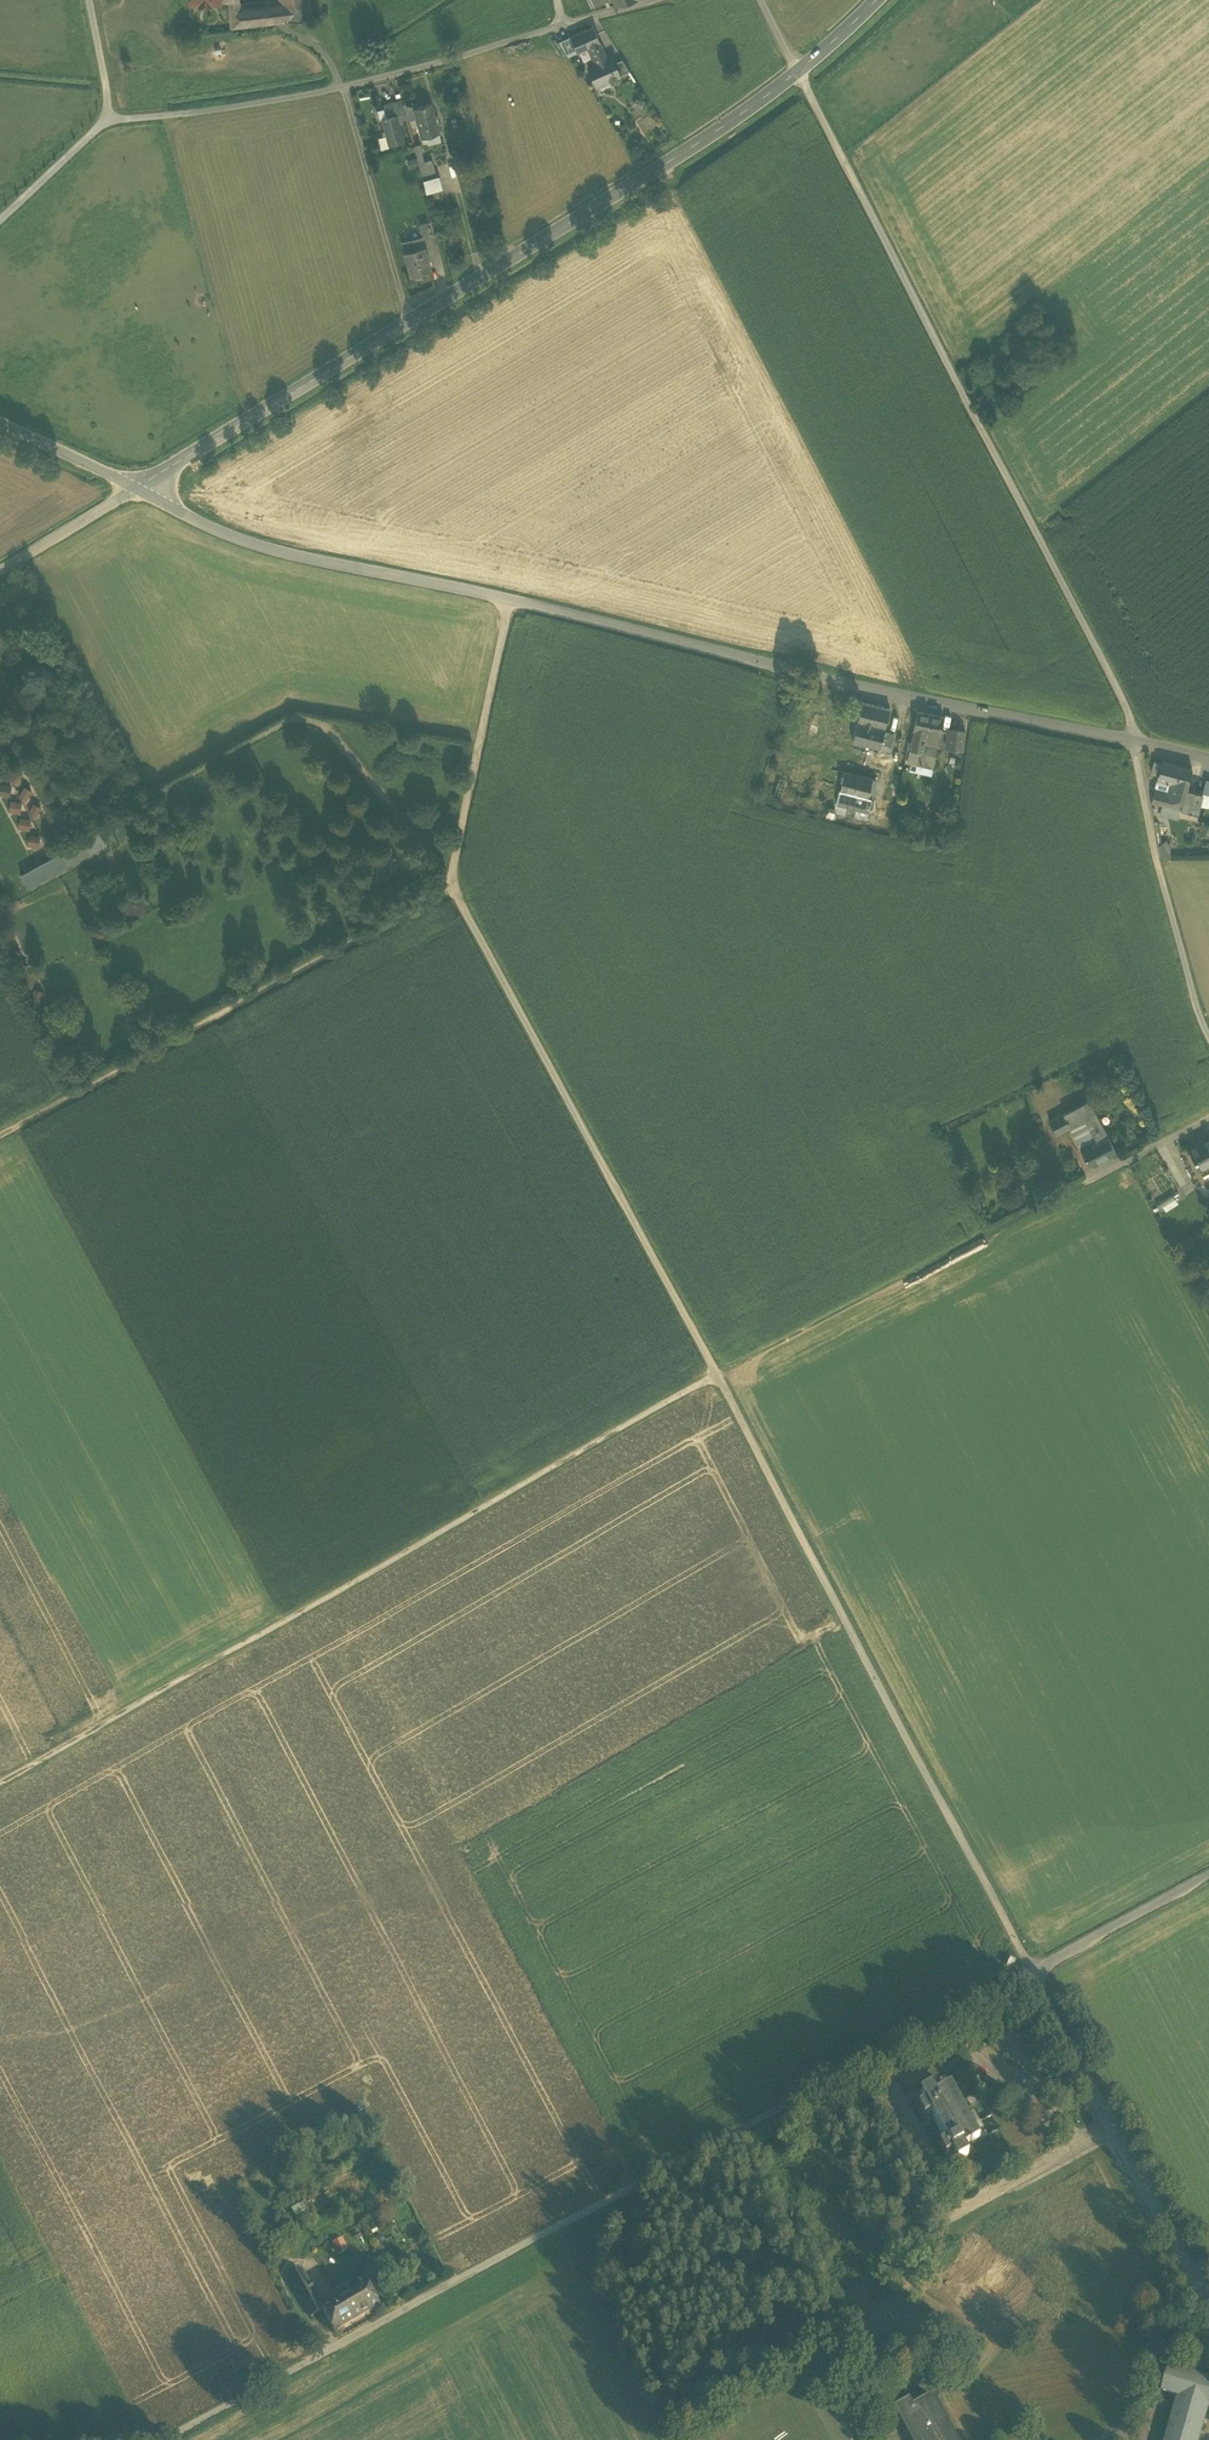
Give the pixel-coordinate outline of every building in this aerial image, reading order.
[(271,22),(269,5),(239,9),(239,0),(221,0),(221,1),(228,0),(231,27),(271,22)] [(281,4),(285,21),(313,17),(308,0),(280,0),(281,4)] [(281,4),(269,5),(271,22),(285,21),(281,4)] [(588,68),(597,87),(620,76),(614,62),(610,64),(608,59),(593,27),(592,27),(571,37),(570,37),(577,53),(591,47),(592,50),(590,51),(596,64),(588,68)] [(559,42),(568,57),(577,53),(570,37),(559,42)] [(614,62),(620,76),(630,71),(622,59),(614,62)] [(644,101),(636,98),(633,106),(641,109),(644,101)] [(385,109),(387,117),(397,115),(404,113),(404,112),(402,104),(401,101),(384,105),(385,109)] [(403,113),(405,121),(416,118),(413,109),(412,102),(402,104),(404,112),(404,113),(403,113)] [(416,118),(421,137),(438,132),(431,104),(413,109),(416,118)] [(376,111),(379,122),(382,121),(381,119),(387,117),(385,109),(376,111)] [(386,136),(388,145),(404,141),(397,115),(387,117),(381,119),(382,121),(386,136)] [(438,132),(421,137),(423,144),(430,145),(441,142),(438,132)] [(389,148),(388,145),(386,136),(377,138),(381,150),(389,148)] [(416,157),(418,163),(424,161),(419,144),(414,145),(418,156),(416,156),(416,157)] [(418,165),(416,157),(407,159),(409,168),(418,165)] [(418,163),(423,179),(436,175),(431,159),(424,161),(418,163)] [(439,175),(423,180),(426,193),(443,188),(439,175)] [(422,238),(422,240),(431,238),(427,221),(419,223),(422,238)] [(429,270),(424,246),(422,240),(422,238),(403,242),(405,250),(410,274),(429,270)] [(863,702),(858,722),(886,729),(891,709),(863,702)] [(924,732),(939,735),(943,717),(918,712),(914,730),(924,732)] [(41,722),(46,727),(53,718),(47,714),(41,722)] [(886,731),(886,729),(858,722),(853,742),(880,748),(886,731)] [(946,747),(963,749),(965,731),(948,729),(946,747)] [(914,730),(910,750),(922,752),(923,751),(924,743),(922,742),(924,732),(914,730)] [(50,740),(56,744),(63,735),(57,731),(50,740)] [(895,734),(886,731),(880,748),(890,751),(895,734)] [(924,743),(937,745),(939,735),(924,732),(922,742),(924,743)] [(937,745),(924,743),(923,751),(935,754),(937,745)] [(60,757),(65,761),(72,752),(66,748),(60,757)] [(920,763),(922,752),(910,750),(908,760),(911,761),(920,763)] [(935,754),(923,751),(922,752),(920,763),(932,766),(935,754)] [(10,756),(3,764),(8,769),(16,760),(10,756)] [(1157,778),(1174,783),(1187,786),(1192,768),(1162,760),(1161,763),(1154,761),(1151,773),(1158,774),(1157,778)] [(930,775),(932,766),(920,763),(911,761),(909,771),(930,775)] [(69,774),(75,778),(81,769),(76,765),(69,774)] [(24,774),(15,769),(9,779),(17,784),(24,774)] [(841,791),(869,797),(873,779),(846,773),(841,791)] [(1174,783),(1157,778),(1155,788),(1167,791),(1169,784),(1174,785),(1174,783)] [(878,781),(873,779),(869,797),(873,799),(878,781)] [(78,790),(84,795),(91,786),(85,781),(78,790)] [(131,782),(128,789),(139,792),(141,785),(131,782)] [(1168,806),(1181,809),(1186,789),(1187,789),(1187,786),(1174,783),(1174,785),(1169,784),(1167,791),(1166,794),(1171,796),(1168,806)] [(1,784),(0,787),(0,795),(10,797),(11,786),(1,784)] [(32,791),(24,786),(18,796),(26,801),(32,791)] [(1163,805),(1168,806),(1171,796),(1166,794),(1167,791),(1155,788),(1151,802),(1163,805)] [(1197,813),(1199,805),(1202,793),(1187,789),(1186,789),(1181,809),(1197,813)] [(870,812),(873,799),(869,797),(841,791),(838,804),(870,812)] [(124,792),(117,795),(123,805),(129,802),(124,792)] [(1202,793),(1199,805),(1208,808),(1208,803),(1208,795),(1202,793)] [(111,799),(104,803),(110,813),(116,809),(111,799)] [(22,802),(10,800),(8,811),(20,813),(22,802)] [(41,808),(34,803),(28,813),(35,817),(41,808)] [(1168,806),(1163,805),(1160,814),(1178,819),(1181,809),(1168,806)] [(97,807),(91,810),(96,820),(103,817),(97,807)] [(86,813),(80,816),(85,826),(91,823),(86,813)] [(31,819),(20,817),(18,828),(29,830),(31,819)] [(73,820),(66,823),(70,833),(77,830),(73,820)] [(99,832),(51,858),(58,871),(106,845),(99,832)] [(40,836),(29,834),(27,845),(38,847),(40,836)] [(1160,857),(1170,856),(1169,841),(1159,841),(1160,857)] [(27,889),(58,871),(51,858),(20,876),(27,889)] [(129,910),(135,913),(141,910),(144,904),(141,898),(135,895),(129,898),(126,904),(129,910)] [(13,939),(5,937),(2,948),(10,950),(13,939)] [(21,952),(12,950),(9,961),(18,963),(21,952)] [(25,977),(28,966),(19,963),(16,975),(25,977)] [(32,990),(35,978),(27,976),(24,987),(32,990)] [(40,1003),(43,992),(34,990),(31,1001),(40,1003)] [(1049,1121),(1055,1133),(1069,1126),(1084,1119),(1096,1112),(1090,1101),(1049,1121)] [(1084,1119),(1095,1141),(1107,1135),(1096,1112),(1084,1119)] [(1069,1126),(1080,1148),(1095,1141),(1084,1119),(1069,1126)] [(1080,1148),(1089,1164),(1115,1151),(1107,1135),(1095,1141),(1080,1148)] [(1198,1168),(1208,1163),(1208,1137),(1188,1148),(1198,1168)] [(1198,1168),(1201,1174),(1208,1170),(1208,1163),(1198,1168)] [(1159,1209),(1162,1207),(1175,1199),(1172,1194),(1155,1204),(1159,1209)] [(1178,1203),(1175,1199),(1162,1207),(1164,1211),(1178,1203)] [(1171,1228),(1164,1231),(1170,1241),(1176,1238),(1171,1228)] [(1186,1239),(1190,1246),(1196,1243),(1192,1235),(1186,1239)] [(1186,1238),(1176,1243),(1181,1253),(1191,1248),(1190,1246),(1186,1239),(1186,1238)] [(956,2161),(957,2162),(968,2157),(964,2149),(969,2146),(970,2148),(972,2147),(971,2145),(978,2141),(949,2088),(935,2096),(931,2089),(920,2094),(921,2096),(925,2104),(918,2107),(924,2119),(931,2115),(946,2142),(939,2146),(945,2157),(952,2153),(956,2161)] [(305,2199),(291,2205),(295,2213),(309,2207),(305,2199)] [(332,2239),(335,2251),(346,2248),(343,2236),(332,2239)] [(341,2299),(322,2309),(318,2301),(320,2300),(301,2267),(289,2273),(311,2315),(323,2309),(334,2331),(353,2321),(341,2299)] [(341,2299),(353,2321),(379,2307),(367,2285),(341,2299)] [(1202,2406),(1206,2407),(1208,2395),(1208,2386),(1164,2374),(1158,2394),(1173,2398),(1161,2439),(1192,2439),(1202,2406)] [(932,2400),(912,2411),(908,2405),(894,2412),(908,2439),(953,2439),(932,2400)]
